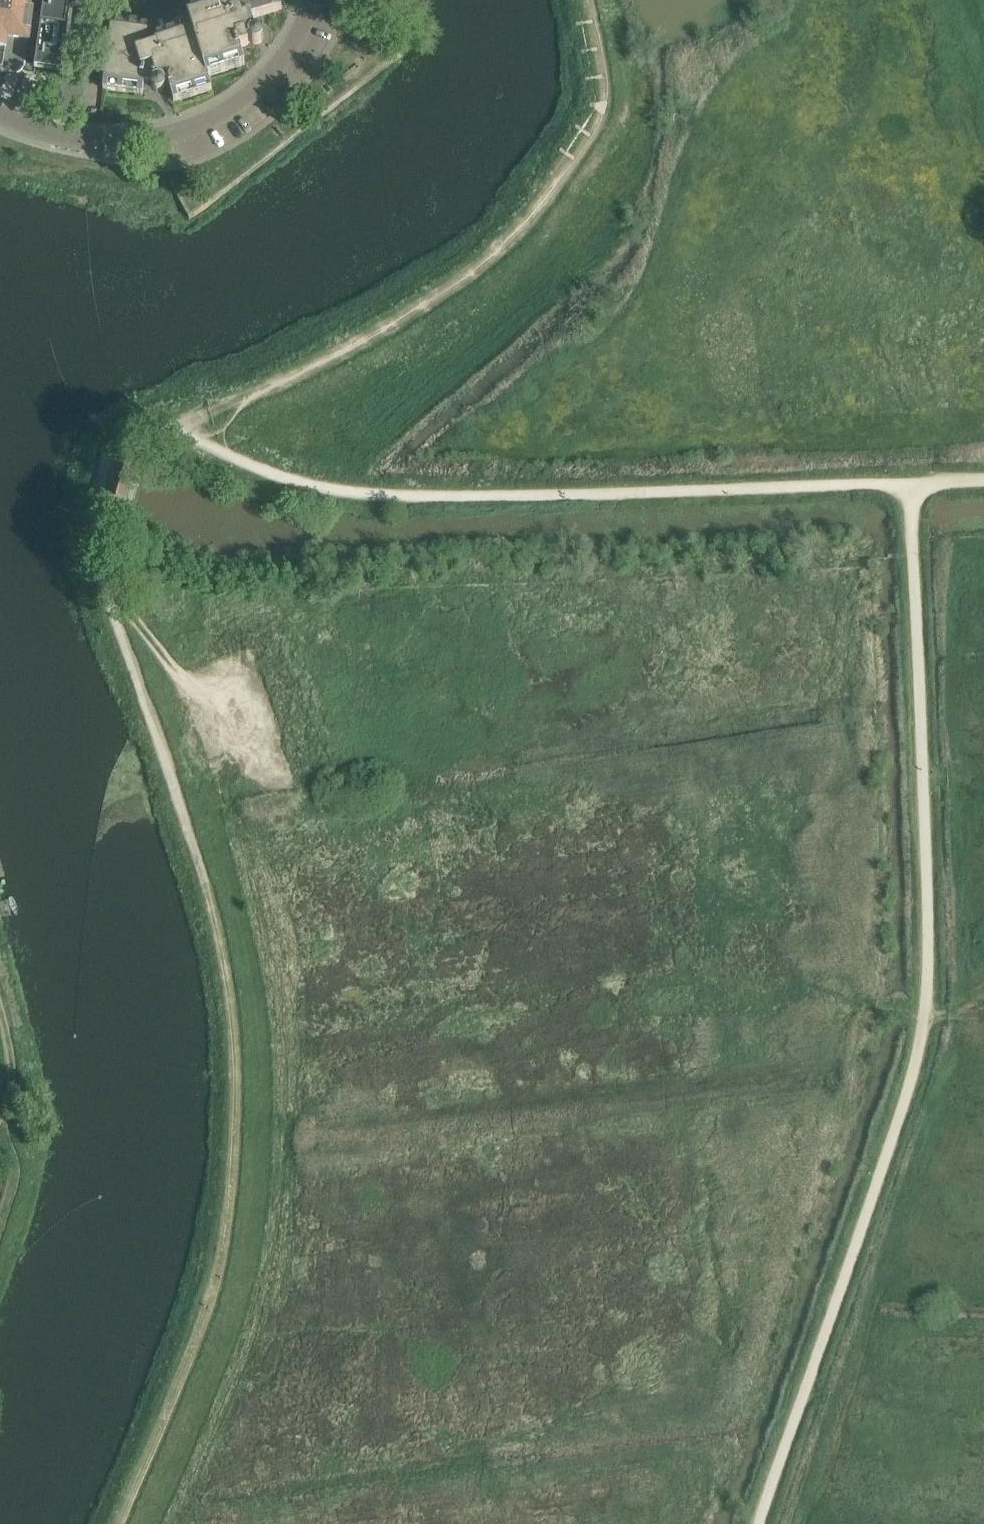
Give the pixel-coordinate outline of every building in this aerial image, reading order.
[(6,74),(13,75),(14,75),(15,75),(16,75),(17,75),(18,75),(19,74),(20,74),(21,73),(22,73),(22,72),(23,71),(24,70),(25,69),(25,68),(25,67),(25,66),(26,65),(27,58),(36,59),(35,65),(35,69),(60,73),(61,69),(61,67),(71,0),(0,0),(0,73),(6,74)] [(260,16),(282,9),(279,0),(223,0),(224,1),(186,12),(191,26),(154,38),(154,39),(149,40),(151,27),(111,22),(103,89),(143,94),(144,85),(152,86),(152,87),(152,88),(153,89),(153,90),(154,91),(156,92),(159,92),(160,92),(161,92),(162,92),(163,91),(164,90),(164,89),(165,88),(165,87),(166,86),(166,85),(166,84),(168,83),(174,102),(212,90),(208,76),(245,64),(239,47),(248,44),(247,40),(249,40),(250,41),(251,42),(251,43),(252,43),(255,44),(256,44),(257,44),(258,44),(260,43),(261,42),(262,41),(262,40),(263,39),(263,38),(263,37),(263,36),(262,34),(262,33),(261,32),(260,32),(259,31),(258,31),(257,30),(256,30),(255,30),(251,18),(260,16)] [(135,466),(116,461),(107,497),(126,501),(135,466)]
